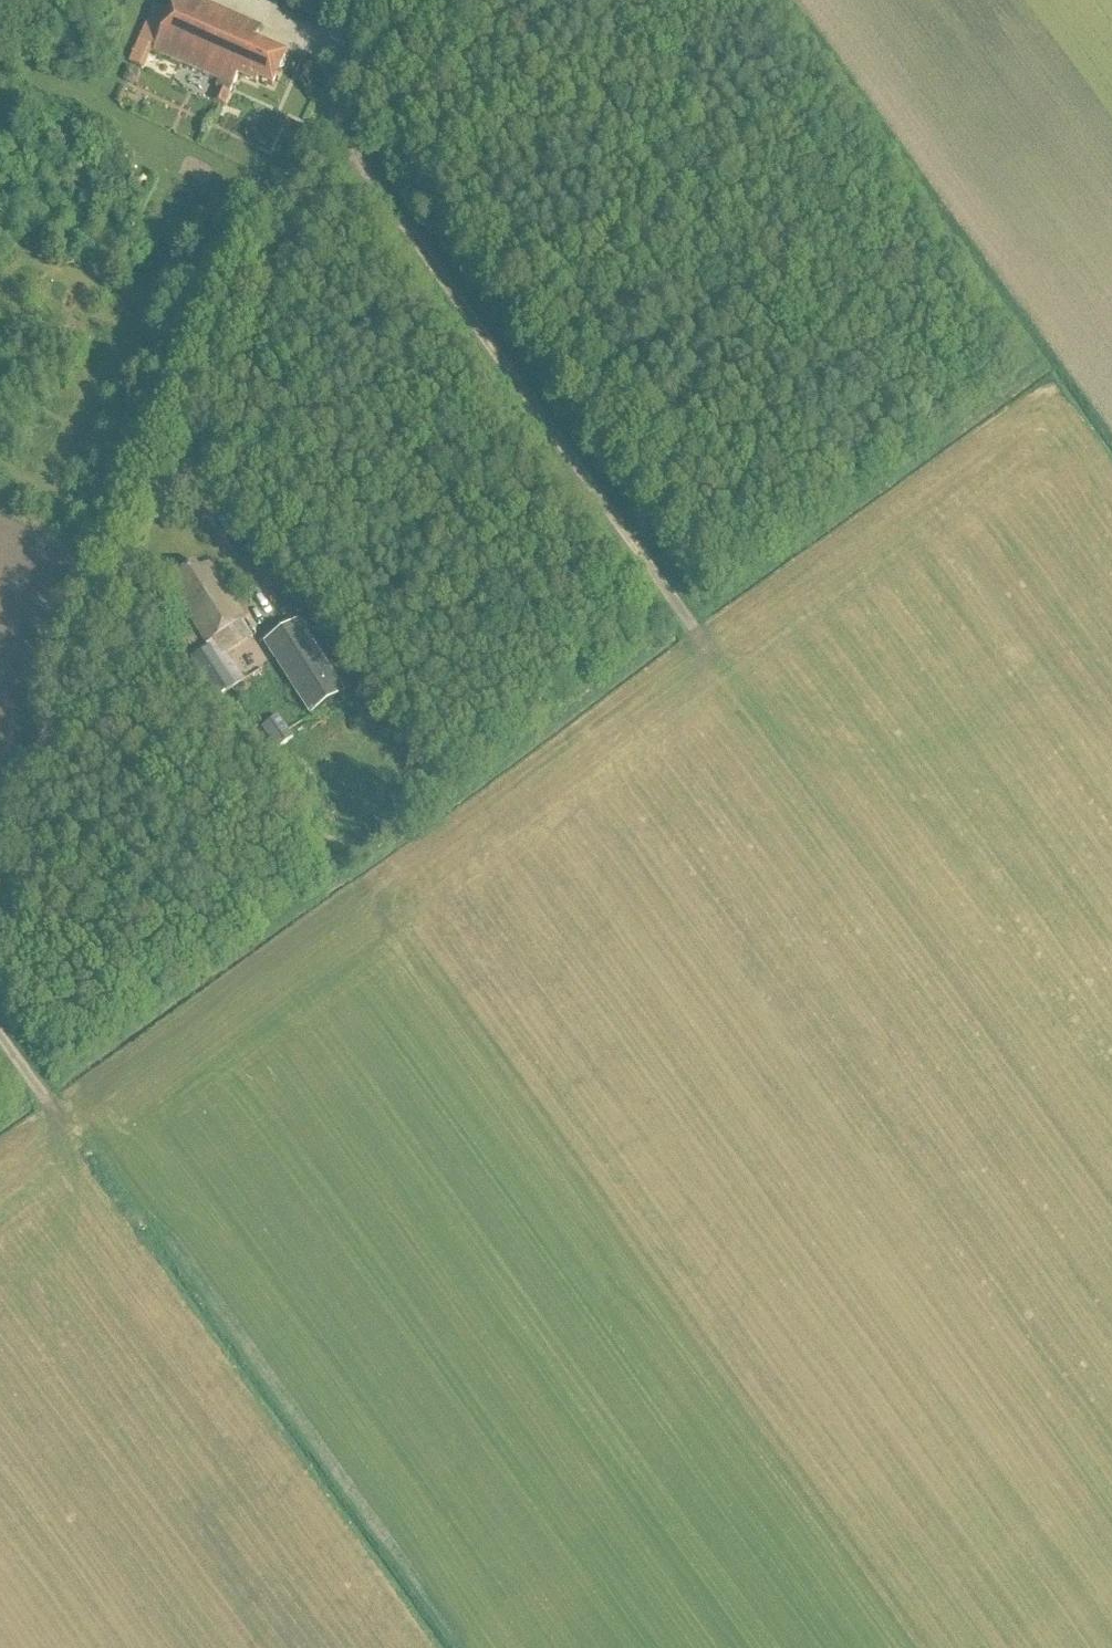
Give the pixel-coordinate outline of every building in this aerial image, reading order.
[(213,79),(209,86),(212,88),(207,100),(218,105),(226,85),(228,85),(233,75),(250,83),(252,79),(266,85),(274,68),(275,69),(280,59),(278,58),(280,54),(248,40),(255,25),(198,0),(169,0),(164,12),(148,5),(133,38),(149,45),(147,50),(213,79)] [(206,646),(246,620),(212,567),(201,575),(197,568),(168,587),(206,646)] [(265,645),(311,717),(345,695),(300,624),(265,645)] [(217,700),(234,689),(208,649),(191,660),(217,700)] [(277,751),(293,739),(278,718),(261,730),(277,751)]
